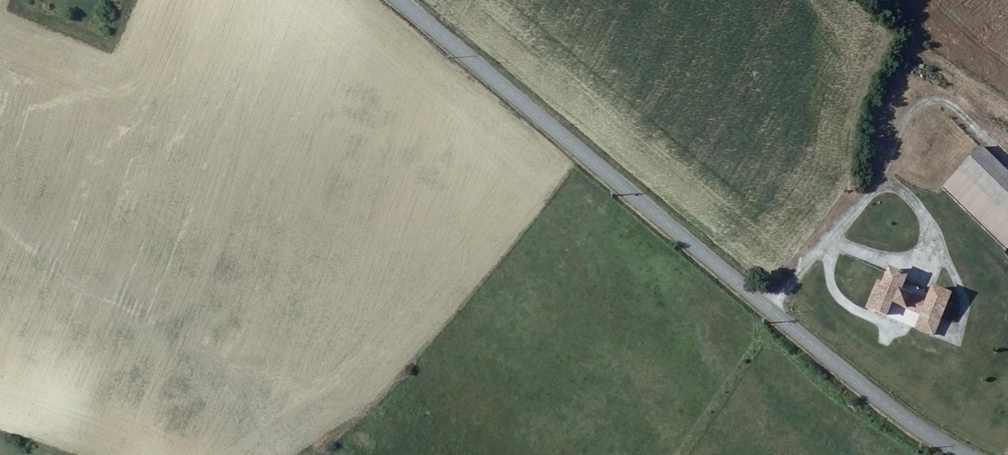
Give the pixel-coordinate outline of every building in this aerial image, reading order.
[(1007,250),(1007,248),(1007,173),(981,146),(942,187),(1007,250)] [(909,275),(890,267),(883,286),(876,284),(866,308),(889,318),(894,305),(922,316),(916,329),(936,338),(955,294),(934,286),(928,301),(903,290),(909,275)]
